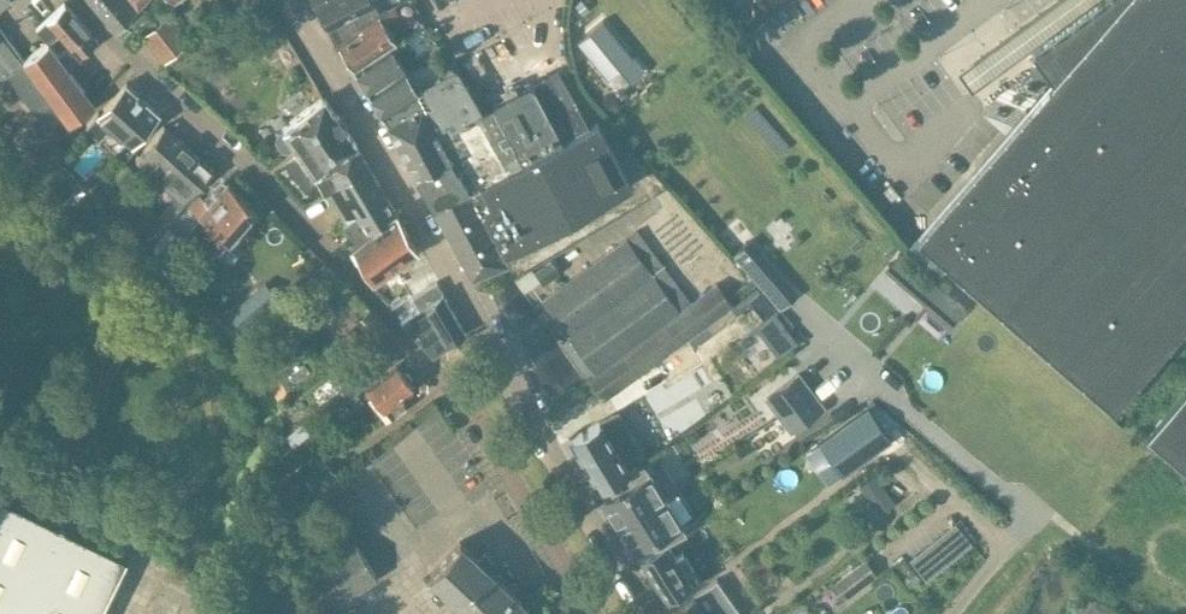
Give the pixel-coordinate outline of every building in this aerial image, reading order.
[(92,4),(115,32),(138,8),(131,0),(89,0),(92,4)] [(138,8),(146,0),(131,0),(138,8)] [(316,7),(325,26),(336,21),(343,35),(378,11),(395,0),(329,0),(316,7)] [(1185,324),(1185,0),(1102,0),(1031,52),(1052,81),(972,173),(917,237),(1113,407),(1185,324)] [(96,38),(64,3),(36,29),(49,42),(59,32),(71,44),(75,42),(83,51),(96,38)] [(395,41),(383,22),(397,13),(392,5),(378,14),(377,13),(360,24),(363,29),(338,46),(353,69),(394,42),(395,41)] [(171,13),(142,36),(161,61),(190,38),(171,13)] [(0,35),(0,73),(19,58),(0,35)] [(59,55),(49,42),(24,60),(69,122),(94,104),(69,70),(59,55)] [(404,69),(392,50),(397,47),(394,42),(353,69),(367,92),(404,69)] [(66,48),(59,55),(69,70),(80,61),(72,53),(71,54),(66,48)] [(67,123),(21,62),(6,73),(37,115),(32,118),(46,138),(67,123)] [(632,182),(607,136),(597,118),(589,123),(559,68),(533,82),(532,81),(496,101),(496,102),(484,109),(479,102),(476,103),(456,68),(416,90),(405,73),(410,70),(408,66),(404,69),(367,92),(381,116),(432,204),(472,276),(506,256),(503,251),(630,182),(631,183),(632,182)] [(131,142),(158,112),(142,97),(140,100),(136,96),(138,94),(127,84),(99,115),(96,112),(85,124),(99,137),(107,128),(112,132),(116,128),(131,142)] [(356,143),(343,125),(344,125),(342,122),(341,123),(338,119),(340,118),(337,114),(336,115),(324,98),(283,127),(285,130),(278,135),(277,141),(283,149),(289,151),(295,146),(312,171),(355,144),(356,143)] [(185,202),(210,173),(214,170),(164,126),(135,158),(177,194),(168,204),(168,205),(152,223),(160,229),(184,202),(185,202)] [(394,210),(355,144),(312,171),(353,235),(394,210)] [(125,164),(114,177),(122,184),(133,171),(125,164)] [(242,226),(257,208),(228,183),(210,203),(199,194),(189,205),(211,224),(201,235),(220,251),(231,238),(237,239),(243,231),(242,226)] [(121,208),(112,219),(128,233),(138,223),(121,208)] [(418,251),(411,239),(394,210),(353,235),(354,238),(353,239),(375,276),(418,251)] [(602,400),(732,304),(716,283),(691,302),(637,229),(542,299),(569,335),(568,335),(569,337),(560,343),(586,379),(587,379),(602,400)] [(559,271),(550,259),(534,271),(543,283),(559,271)] [(930,278),(913,264),(902,276),(919,291),(930,278)] [(465,332),(441,291),(436,281),(413,294),(420,306),(401,317),(431,351),(465,332)] [(784,285),(770,297),(779,308),(793,296),(784,285)] [(950,324),(964,308),(951,297),(937,313),(950,324)] [(395,361),(408,351),(386,326),(369,306),(354,319),(369,337),(332,369),(353,395),(356,393),(366,385),(396,362),(395,361)] [(276,307),(264,317),(275,329),(281,323),(281,314),(276,307)] [(400,397),(414,385),(412,382),(413,378),(408,372),(404,373),(396,362),(366,385),(380,403),(374,408),(378,413),(384,408),(392,418),(407,406),(400,397)] [(779,413),(810,389),(798,373),(766,397),(779,413)] [(641,374),(626,386),(642,406),(658,394),(647,381),(641,374)] [(791,429),(823,405),(810,389),(779,413),(791,429)] [(1146,436),(1185,470),(1185,389),(1146,436)] [(351,410),(362,400),(356,393),(353,395),(345,402),(351,410)] [(705,403),(686,418),(692,426),(711,411),(705,403)] [(867,408),(820,442),(843,473),(890,440),(867,408)] [(598,421),(570,438),(584,461),(600,488),(628,471),(626,467),(645,456),(618,409),(598,421)] [(295,422),(286,430),(296,442),(305,434),(295,422)] [(291,448),(276,460),(283,469),(298,456),(291,448)] [(326,461),(306,478),(316,490),(336,473),(326,461)] [(618,524),(676,487),(661,463),(649,470),(643,462),(608,485),(613,493),(603,500),(618,524)] [(873,475),(859,486),(870,500),(884,489),(873,475)] [(680,519),(692,511),(676,487),(618,524),(634,549),(644,542),(649,551),(685,528),(680,519)] [(127,556),(0,493),(0,613),(98,613),(127,556)] [(694,583),(666,541),(640,558),(667,600),(694,583)] [(377,577),(355,542),(304,574),(325,609),(377,577)] [(488,568),(460,542),(431,573),(435,577),(431,584),(440,592),(445,587),(474,613),(536,613),(488,568)] [(762,556),(748,566),(758,579),(772,569),(762,556)] [(846,598),(878,572),(866,558),(835,584),(846,598)] [(700,605),(712,596),(706,587),(673,610),(676,613),(707,613),(700,605)]
